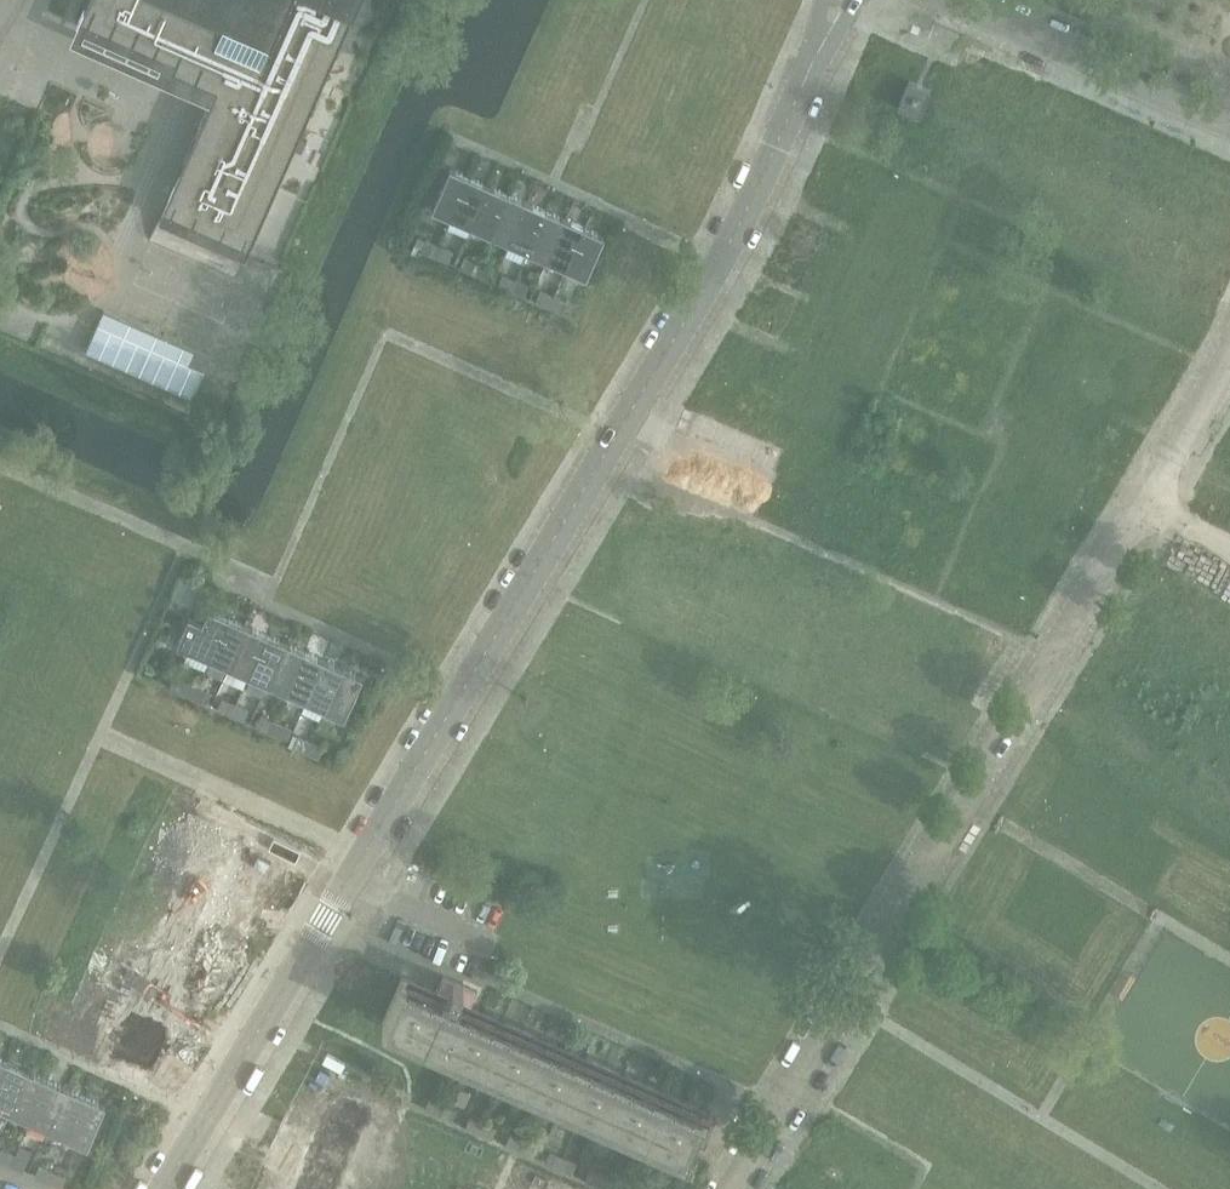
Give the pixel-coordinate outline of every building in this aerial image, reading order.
[(77,25),(169,65),(170,66),(169,68),(190,78),(191,75),(216,86),(211,100),(159,216),(246,255),(247,253),(354,11),(358,0),(88,0),(80,17),(77,25)] [(920,116),(931,90),(924,86),(917,84),(910,81),(899,107),(920,116)] [(433,209),(452,218),(471,176),(451,168),(433,209)] [(471,176),(452,218),(448,227),(468,235),(472,226),(490,185),(471,176)] [(510,194),(490,185),(472,226),(492,235),(510,194)] [(529,202),(510,194),(492,235),(511,243),(529,202)] [(524,262),(529,251),(547,210),(529,202),(511,243),(506,254),(524,262)] [(566,219),(547,210),(529,251),(548,260),(566,219)] [(585,227),(566,219),(548,260),(567,268),(585,227)] [(605,236),(585,227),(567,268),(587,277),(605,236)] [(423,250),(435,256),(440,246),(427,240),(423,250)] [(454,252),(440,246),(435,256),(449,262),(454,252)] [(461,267),(475,273),(479,264),(465,257),(461,267)] [(492,269),(479,264),(475,273),(487,279),(492,269)] [(499,284),(512,290),(516,280),(503,274),(499,284)] [(530,286),(516,280),(512,290),(525,296),(530,286)] [(541,291),(537,301),(550,307),(554,297),(541,291)] [(568,303),(554,297),(550,307),(563,312),(568,303)] [(107,304),(91,344),(198,389),(215,349),(107,304)] [(178,644),(210,658),(228,617),(209,609),(203,623),(190,617),(178,644)] [(248,626),(228,617),(210,658),(230,667),(248,626)] [(267,634),(248,626),(230,667),(249,675),(267,634)] [(287,643),(267,634),(249,675),(269,684),(287,643)] [(306,651),(287,643),(269,684),(288,692),(306,651)] [(325,659),(306,651),(288,692),(306,701),(325,659)] [(343,668),(325,659),(306,701),(325,709),(343,668)] [(363,676),(343,668),(325,709),(345,718),(363,676)] [(180,691),(193,696),(197,687),(184,681),(180,691)] [(211,692),(197,687),(193,696),(207,702),(211,692)] [(219,708),(232,714),(236,704),(223,698),(219,708)] [(249,710),(236,704),(232,714),(245,719),(249,710)] [(270,731),(275,721),(261,715),(257,724),(270,731)] [(288,727),(275,721),(270,731),(284,737),(288,727)] [(292,746),(306,752),(310,742),(297,736),(292,746)] [(324,748),(310,742),(306,752),(320,758),(324,748)] [(444,976),(439,987),(436,993),(402,978),(384,1019),(453,1050),(686,1152),(705,1111),(468,1007),(471,1001),(473,1002),(473,1001),(471,1000),(476,991),(477,991),(478,991),(444,976)] [(0,1057),(0,1085),(10,1062),(0,1057)] [(10,1062),(0,1085),(0,1107),(11,1111),(29,1070),(10,1062)] [(48,1079),(29,1070),(11,1111),(30,1120),(48,1079)] [(68,1087),(48,1079),(30,1120),(49,1128),(68,1087)] [(86,1095),(68,1087),(49,1128),(68,1137),(86,1095)] [(106,1104),(86,1095),(68,1137),(88,1146),(106,1104)] [(431,1099),(426,1109),(440,1115),(444,1105),(431,1099)] [(457,1111),(444,1105),(440,1115),(453,1121),(457,1111)] [(471,1116),(466,1126),(480,1132),(484,1122),(471,1116)] [(497,1128),(484,1122),(480,1132),(493,1138),(497,1128)] [(511,1134),(506,1144),(520,1150),(524,1140),(511,1134)] [(537,1146),(524,1140),(520,1150),(533,1156),(537,1146)] [(11,1164),(15,1154),(2,1148),(0,1152),(0,1159),(11,1164)] [(551,1152),(546,1162),(559,1168),(564,1158),(551,1152)] [(28,1160),(15,1154),(11,1164),(24,1170),(28,1160)] [(577,1164),(564,1158),(559,1168),(573,1174),(577,1164)] [(36,1175),(49,1181),(53,1171),(40,1165),(36,1175)] [(590,1169),(586,1179),(599,1185),(604,1175),(590,1169)] [(67,1177),(53,1171),(49,1181),(63,1187),(67,1177)] [(604,1175),(599,1185),(608,1188),(614,1188),(617,1181),(604,1175)]
